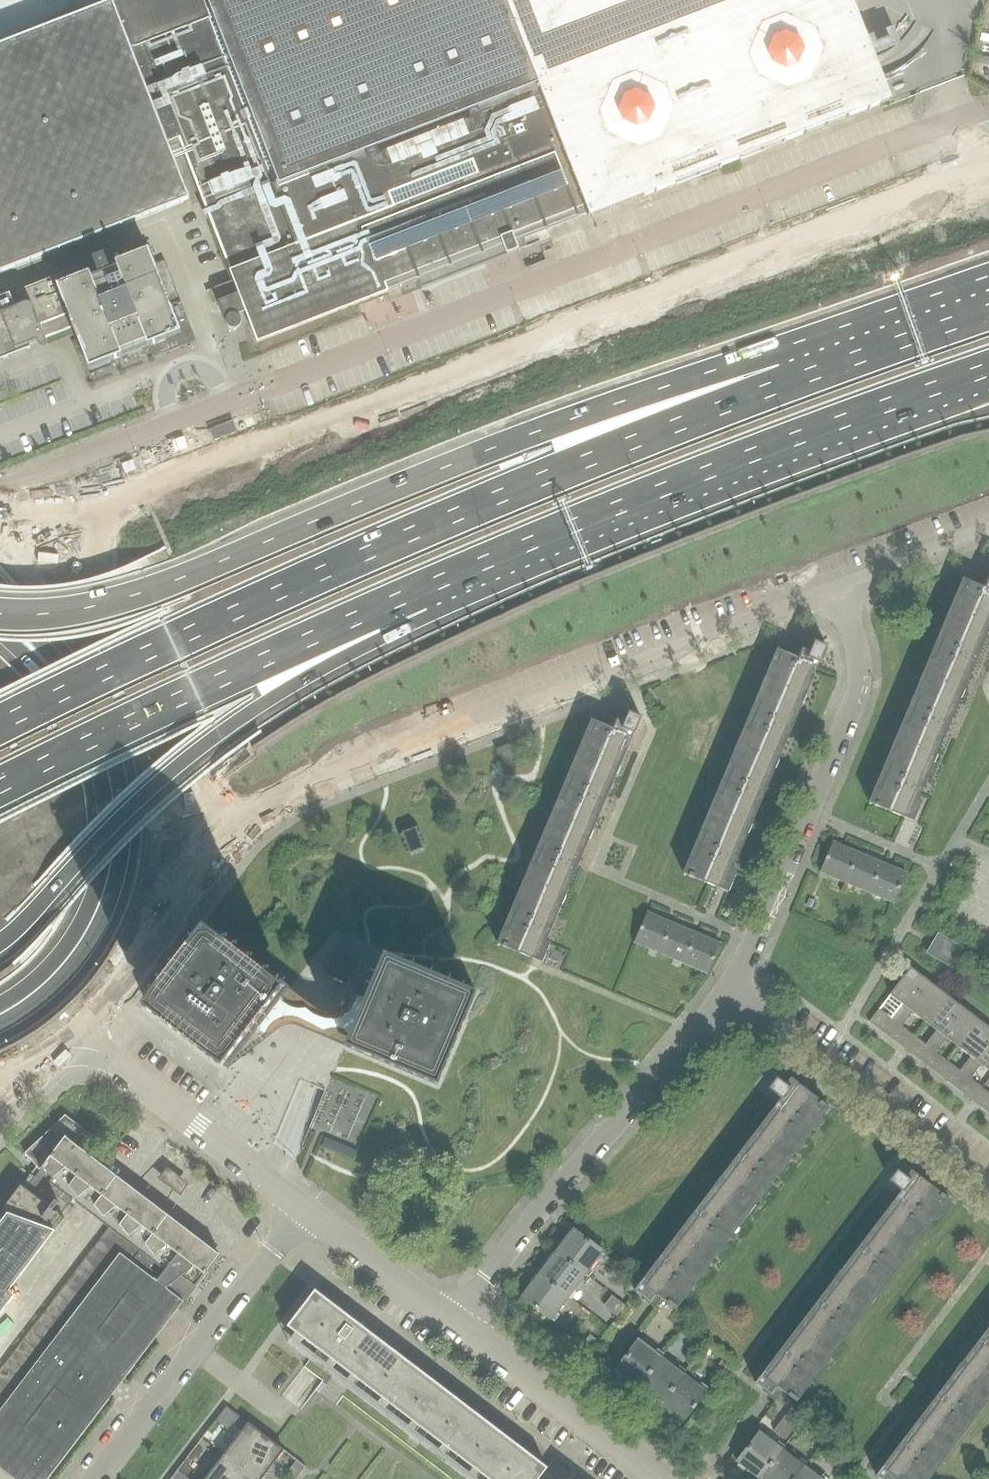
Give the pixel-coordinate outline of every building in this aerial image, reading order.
[(635,0),(0,0),(0,274),(191,200),(168,143),(180,138),(192,169),(635,0)] [(192,169),(235,279),(220,285),(225,299),(217,302),(227,325),(228,327),(229,328),(232,330),(234,330),(237,329),(238,328),(240,326),(241,323),(241,321),(241,319),(235,304),(242,302),(257,343),(417,279),(420,286),(548,236),(546,228),(585,212),(587,219),(892,100),(853,0),(635,0),(192,169)] [(45,339),(76,327),(87,355),(89,355),(93,366),(93,367),(94,367),(106,362),(106,363),(128,355),(164,341),(164,340),(170,337),(191,328),(165,260),(156,264),(149,245),(125,255),(127,260),(109,267),(105,256),(93,260),(97,271),(80,278),(77,269),(20,290),(18,292),(18,295),(18,296),(12,299),(10,294),(6,296),(5,294),(0,296),(0,364),(3,362),(3,361),(9,358),(10,360),(28,353),(27,351),(31,349),(29,345),(37,342),(39,346),(41,347),(43,347),(45,346),(46,345),(46,343),(46,341),(45,339)] [(869,803),(914,822),(922,802),(917,800),(988,629),(988,578),(988,577),(983,588),(962,579),(869,803)] [(777,650),(683,873),(728,893),(737,873),(732,870),(817,667),(818,668),(822,658),(826,647),(828,643),(817,638),(816,638),(810,651),(803,649),(799,659),(790,655),(777,650)] [(497,944),(542,963),(551,943),(546,941),(631,738),(632,739),(641,718),(631,713),(631,710),(631,707),(635,705),(634,704),(602,716),(603,718),(605,717),(605,720),(605,721),(605,723),(604,726),(591,720),(497,944)] [(829,844),(817,871),(820,872),(839,880),(850,853),(829,844)] [(850,853),(839,880),(844,882),(860,889),(871,862),(850,853)] [(871,862),(860,889),(869,893),(882,898),(893,871),(871,862)] [(643,914),(632,942),(634,943),(653,951),(665,924),(643,914)] [(665,924),(653,951),(659,953),(674,960),(686,932),(665,924)] [(148,1008),(228,1070),(289,990),(209,928),(148,1008)] [(686,932),(674,960),(683,963),(696,969),(708,942),(686,932)] [(949,966),(959,947),(938,935),(927,953),(949,966)] [(345,1047),(437,1086),(476,993),(384,954),(345,1047)] [(889,996),(869,1022),(887,1035),(927,981),(911,968),(896,986),(889,996)] [(927,981),(887,1035),(904,1049),(913,1036),(902,1027),(913,1013),(924,1022),(945,994),(927,981)] [(913,1036),(904,1049),(921,1062),(962,1007),(945,994),(924,1022),(936,1031),(925,1045),(913,1036)] [(962,1007),(921,1062),(938,1075),(948,1062),(936,1054),(947,1039),(958,1048),(979,1020),(962,1007)] [(938,1075),(955,1088),(988,1043),(988,1028),(979,1020),(958,1048),(971,1057),(960,1072),(948,1062),(938,1075)] [(955,1088),(973,1101),(988,1079),(988,1043),(955,1088)] [(645,1286),(640,1282),(634,1290),(644,1298),(643,1300),(655,1309),(662,1299),(676,1309),(829,1108),(800,1086),(803,1081),(805,1083),(806,1082),(783,1064),(782,1065),(789,1070),(785,1075),(784,1074),(783,1074),(781,1074),(780,1075),(779,1076),(777,1079),(769,1089),(786,1102),(645,1286)] [(973,1101),(988,1114),(988,1079),(973,1101)] [(16,1293),(11,1289),(80,1199),(105,1218),(129,1186),(92,1158),(103,1144),(65,1115),(64,1116),(64,1117),(24,1154),(36,1166),(30,1175),(29,1176),(30,1177),(0,1216),(0,1315),(16,1293)] [(325,1137),(318,1153),(346,1165),(353,1149),(325,1137)] [(926,1174),(925,1172),(903,1156),(902,1157),(909,1162),(905,1167),(904,1167),(904,1166),(903,1166),(902,1167),(901,1167),(900,1168),(897,1171),(889,1181),(906,1194),(766,1378),(761,1374),(755,1383),(765,1391),(764,1392),(775,1401),(783,1391),(796,1402),(950,1200),(920,1178),(924,1173),(925,1175),(926,1174)] [(195,1287),(219,1255),(194,1235),(193,1235),(129,1186),(105,1218),(112,1224),(131,1238),(195,1287)] [(112,1224),(105,1234),(123,1248),(131,1238),(112,1224)] [(586,1274),(603,1252),(573,1229),(556,1251),(586,1274)] [(97,1244),(116,1258),(123,1248),(105,1234),(97,1244)] [(123,1248),(116,1258),(108,1268),(101,1278),(93,1288),(86,1298),(78,1308),(70,1317),(63,1327),(55,1337),(48,1347),(40,1357),(33,1367),(25,1377),(17,1387),(10,1397),(2,1407),(0,1410),(0,1469),(14,1478),(48,1478),(195,1287),(131,1238),(123,1248)] [(97,1244),(89,1254),(108,1268),(116,1258),(97,1244)] [(569,1296),(586,1274),(556,1251),(540,1273),(569,1296)] [(82,1263),(101,1278),(108,1268),(89,1254),(82,1263)] [(82,1263),(74,1273),(93,1288),(101,1278),(82,1263)] [(67,1283),(86,1298),(93,1288),(74,1273),(67,1283)] [(551,1320),(552,1319),(569,1296),(540,1273),(521,1297),(551,1320)] [(67,1283),(59,1293),(78,1308),(86,1298),(67,1283)] [(546,1467),(547,1467),(331,1302),(331,1303),(315,1291),(307,1301),(306,1301),(287,1326),(318,1350),(489,1478),(539,1478),(548,1468),(546,1467)] [(52,1303),(70,1317),(78,1308),(59,1293),(52,1303)] [(52,1303),(44,1313),(63,1327),(70,1317),(52,1303)] [(36,1323),(55,1337),(63,1327),(44,1313),(36,1323)] [(36,1323),(29,1333),(48,1347),(55,1337),(36,1323)] [(21,1343),(40,1357),(48,1347),(29,1333),(21,1343)] [(988,1400),(988,1337),(887,1470),(882,1467),(875,1475),(880,1478),(929,1478),(988,1400)] [(616,1370),(638,1387),(661,1357),(638,1340),(616,1370)] [(21,1343),(14,1353),(33,1367),(40,1357),(21,1343)] [(6,1362),(25,1377),(33,1367),(14,1353),(6,1362)] [(660,1404),(683,1374),(661,1357),(638,1387),(660,1404)] [(719,1379),(730,1365),(724,1360),(713,1374),(719,1379)] [(0,1371),(0,1373),(17,1387),(25,1377),(6,1362),(0,1371)] [(10,1397),(17,1387),(0,1373),(0,1389),(10,1397)] [(683,1421),(706,1391),(683,1374),(660,1404),(683,1421)] [(2,1407),(10,1397),(0,1389),(0,1405),(2,1407)] [(800,1420),(789,1411),(773,1430),(785,1439),(800,1420)] [(818,1414),(808,1426),(819,1435),(829,1424),(818,1414)] [(266,1437),(248,1423),(223,1455),(241,1469),(266,1437)] [(782,1449),(759,1432),(736,1462),(759,1478),(760,1478),(782,1449)] [(284,1450),(266,1437),(241,1469),(254,1478),(262,1478),(284,1450)] [(804,1466),(782,1449),(760,1478),(795,1478),(804,1466)] [(241,1469),(223,1455),(205,1478),(234,1478),(241,1469)] [(179,1471),(186,1477),(192,1469),(185,1464),(179,1471)] [(292,1478),(299,1478),(306,1471),(298,1464),(288,1476),(292,1478)] [(804,1466),(795,1478),(821,1478),(804,1466)] [(234,1478),(254,1478),(241,1469),(234,1478)]
